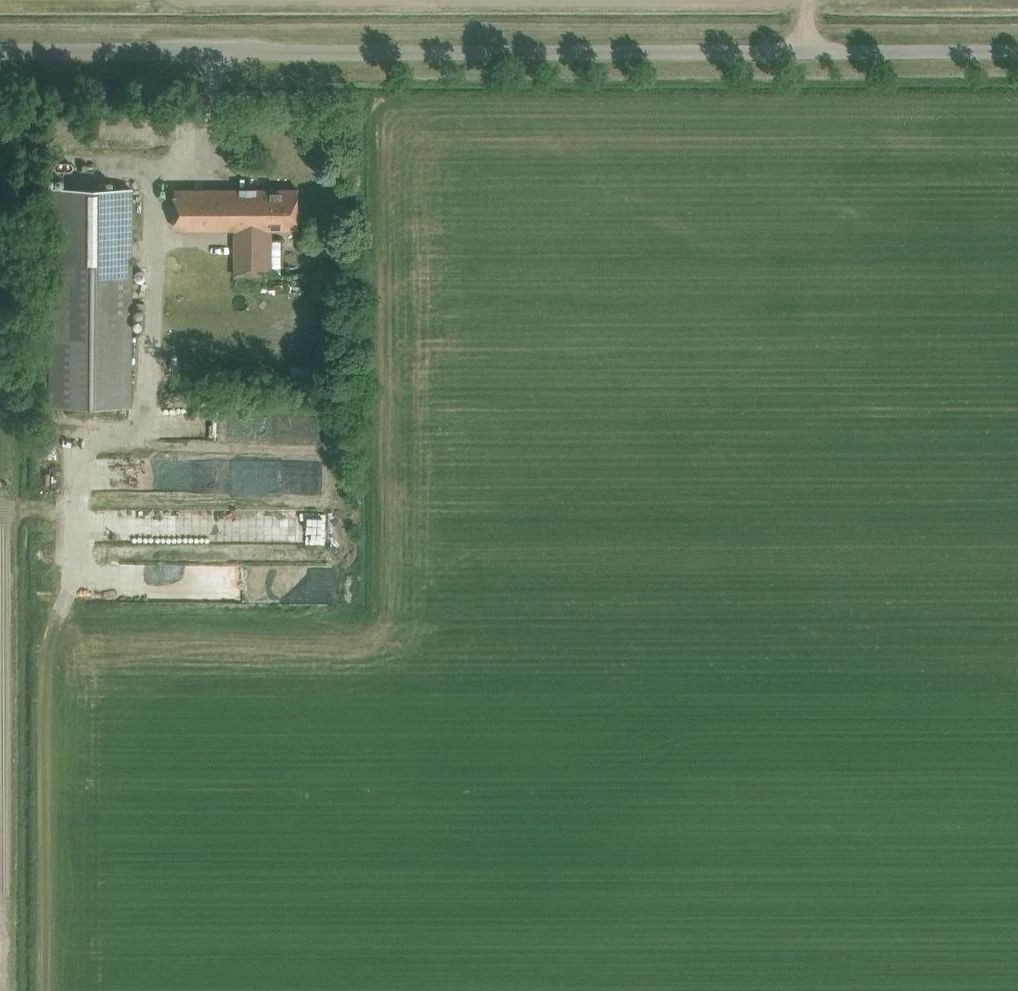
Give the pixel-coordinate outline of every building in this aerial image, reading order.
[(86,187),(85,259),(98,260),(98,276),(134,276),(135,188),(86,187)] [(297,228),(298,188),(176,188),(176,228),(235,228),(234,273),(270,274),(271,228),(297,228)] [(201,486),(202,462),(171,460),(170,485),(201,486)] [(212,585),(212,556),(126,553),(125,582),(212,585)]
